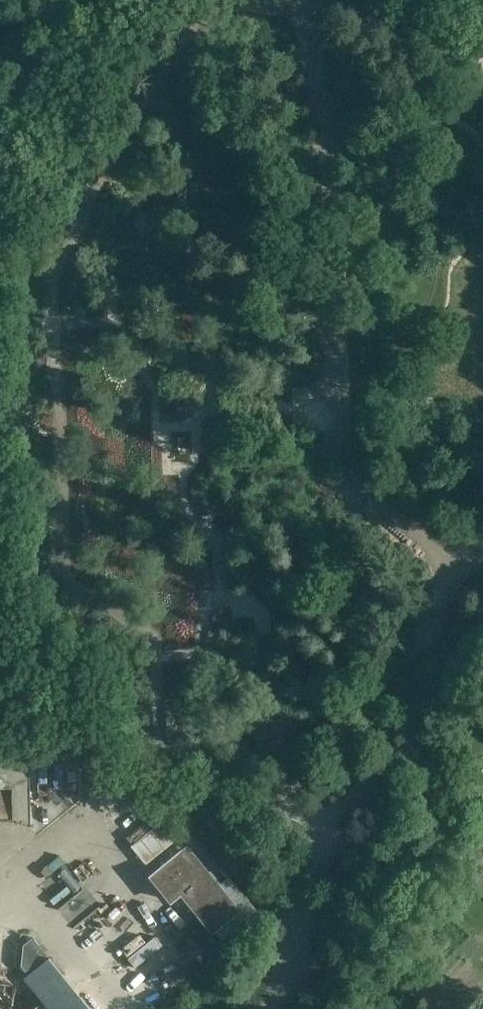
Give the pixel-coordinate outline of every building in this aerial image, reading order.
[(30,319),(30,334),(48,334),(47,318),(30,319)] [(294,388),(294,403),(309,403),(309,388),(294,388)] [(294,415),(294,430),(309,430),(309,415),(294,415)] [(116,828),(135,813),(127,804),(109,819),(116,828)] [(235,917),(181,851),(153,874),(174,901),(184,893),(216,932),(235,917)] [(46,955),(33,938),(23,945),(21,966),(26,972),(46,955)] [(49,958),(23,979),(48,1008),(91,1008),(49,958)]
